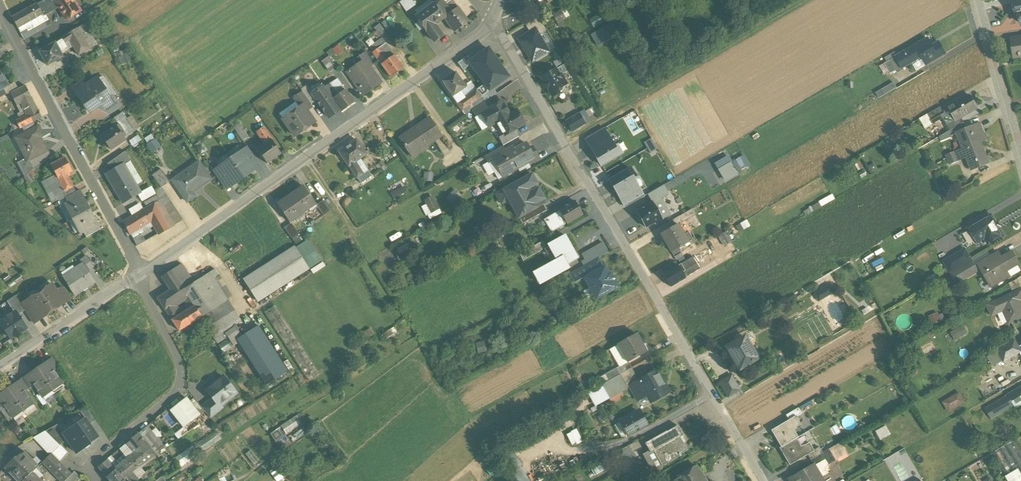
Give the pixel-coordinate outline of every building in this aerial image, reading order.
[(12,17),(18,28),(37,18),(42,15),(43,17),(54,11),(49,2),(48,0),(44,0),(12,17)] [(49,2),(54,11),(59,8),(54,0),(52,0),(49,2)] [(59,8),(67,20),(80,11),(73,0),(54,0),(59,8)] [(405,10),(415,5),(413,0),(401,0),(400,0),(405,10)] [(435,4),(439,10),(445,5),(452,0),(440,0),(435,4)] [(445,5),(451,13),(458,8),(452,0),(445,5)] [(439,10),(435,4),(417,17),(434,42),(435,41),(434,39),(440,34),(442,37),(443,36),(435,25),(439,21),(444,17),(439,10)] [(445,5),(439,10),(444,17),(451,13),(445,5)] [(451,13),(444,17),(455,32),(469,23),(458,8),(451,13)] [(557,23),(566,18),(562,11),(553,16),(557,23)] [(600,14),(590,19),(594,27),(604,22),(600,14)] [(37,18),(18,28),(21,35),(48,20),(47,18),(44,19),(43,17),(42,15),(37,18)] [(539,36),(546,31),(539,18),(526,26),(530,33),(535,30),(539,36)] [(48,20),(21,35),(24,40),(51,25),(48,20)] [(380,24),(375,28),(377,32),(374,34),(378,39),(386,33),(380,24)] [(606,24),(590,34),(597,45),(613,35),(606,24)] [(94,46),(82,26),(77,29),(89,49),(94,46)] [(77,29),(61,39),(68,51),(73,47),(79,56),(90,49),(89,49),(77,29)] [(519,39),(532,62),(548,52),(539,36),(535,30),(530,33),(519,39)] [(382,38),(369,48),(372,52),(378,48),(379,49),(386,44),(382,38)] [(1011,40),(1013,57),(1019,57),(1020,57),(1020,38),(1011,40)] [(68,51),(61,39),(60,39),(61,40),(55,44),(61,55),(68,51)] [(927,39),(905,52),(912,63),(912,64),(923,58),(927,65),(945,55),(938,42),(931,46),(927,39)] [(55,43),(39,52),(47,65),(55,61),(58,62),(61,61),(61,59),(63,58),(61,55),(55,44),(55,43)] [(379,49),(378,48),(372,52),(381,64),(387,60),(379,49)] [(127,49),(115,52),(119,64),(130,61),(127,49)] [(485,84),(489,91),(508,78),(489,49),(476,58),(470,62),(472,65),(485,84)] [(374,64),(365,52),(358,56),(362,62),(364,61),(369,68),(374,64)] [(905,52),(896,57),(903,68),(912,63),(905,52)] [(458,63),(463,71),(472,65),(470,62),(476,58),(472,53),(458,63)] [(387,60),(381,64),(390,78),(403,68),(394,55),(387,60)] [(896,57),(884,63),(890,74),(896,70),(897,72),(903,69),(903,68),(896,57)] [(335,68),(328,60),(324,63),(327,67),(330,72),(335,68)] [(362,62),(349,72),(347,70),(347,71),(364,95),(365,95),(364,93),(379,83),(380,84),(369,68),(364,61),(362,62)] [(567,72),(563,65),(556,69),(560,76),(562,75),(567,72)] [(556,69),(541,78),(552,97),(563,91),(565,85),(567,84),(562,75),(560,76),(556,69)] [(456,72),(443,81),(453,96),(460,91),(466,87),(456,72)] [(85,86),(74,93),(75,94),(77,93),(80,97),(80,98),(84,103),(83,104),(89,113),(99,106),(103,111),(105,109),(108,107),(105,102),(113,97),(112,96),(110,98),(105,90),(103,91),(96,81),(97,80),(97,78),(85,86)] [(337,79),(331,83),(334,87),(340,83),(337,79)] [(81,81),(71,88),(74,93),(85,86),(81,81)] [(321,83),(311,91),(312,93),(311,94),(316,100),(328,118),(339,109),(332,99),(324,88),(323,86),(321,83)] [(340,83),(334,87),(331,83),(329,84),(337,96),(345,90),(340,83)] [(879,97),(897,88),(895,83),(876,91),(879,97)] [(337,96),(329,84),(324,88),(332,99),(337,96)] [(489,91),(485,84),(477,90),(485,102),(489,99),(486,94),(489,92),(488,91),(489,91)] [(306,85),(300,89),(302,92),(311,104),(316,100),(311,94),(312,93),(311,91),(306,85)] [(26,87),(11,95),(16,107),(25,102),(29,111),(36,107),(26,87)] [(337,96),(332,99),(339,109),(341,112),(354,103),(345,90),(337,96)] [(464,98),(457,102),(462,110),(470,104),(481,97),(476,90),(464,98)] [(460,91),(453,96),(457,102),(464,98),(460,91)] [(302,92),(293,98),(299,107),(302,106),(306,111),(313,106),(311,104),(302,92)] [(970,96),(949,109),(952,113),(943,118),(943,119),(947,126),(961,117),(977,108),(970,96)] [(113,97),(105,102),(108,107),(105,109),(108,114),(120,107),(113,97)] [(488,100),(472,111),(475,117),(482,114),(481,113),(492,107),(488,100)] [(502,102),(492,107),(481,113),(482,114),(489,127),(496,123),(510,115),(502,102)] [(470,104),(462,110),(465,114),(473,108),(470,104)] [(299,107),(282,119),(294,137),(314,122),(306,111),(302,106),(299,107)] [(941,106),(927,114),(933,124),(943,119),(943,118),(952,113),(949,109),(944,112),(941,106)] [(592,108),(585,112),(588,117),(594,113),(592,108)] [(31,115),(29,116),(32,123),(42,118),(38,111),(31,115)] [(517,111),(510,115),(496,123),(503,136),(514,130),(524,124),(517,111)] [(578,113),(566,121),(573,132),(585,125),(578,113)] [(29,116),(20,120),(24,127),(32,123),(29,116)] [(961,117),(947,126),(950,131),(964,122),(961,117)] [(411,130),(400,137),(404,144),(404,145),(410,154),(424,145),(425,147),(441,136),(430,119),(412,131),(411,130)] [(126,120),(118,125),(124,134),(122,135),(124,139),(134,132),(126,120)] [(964,122),(950,131),(952,136),(957,134),(960,133),(960,132),(967,129),(964,122)] [(967,129),(960,132),(960,133),(957,134),(963,148),(980,141),(980,142),(987,139),(981,124),(967,129)] [(118,125),(101,137),(110,151),(125,140),(124,139),(122,135),(124,134),(118,125)] [(38,127),(20,136),(24,142),(17,145),(25,159),(27,162),(29,161),(47,152),(40,138),(43,136),(38,127)] [(249,137),(242,127),(236,131),(243,141),(249,137)] [(271,140),(263,128),(257,132),(265,144),(271,140)] [(514,130),(503,136),(499,138),(503,146),(519,137),(514,130)] [(586,140),(590,147),(606,138),(602,131),(586,140)] [(950,131),(939,137),(941,140),(952,136),(950,131)] [(153,152),(161,147),(152,133),(144,139),(153,152)] [(608,136),(606,138),(590,147),(601,166),(622,155),(617,146),(615,147),(608,136)] [(265,144),(257,149),(267,164),(281,154),(271,140),(265,144)] [(356,140),(338,151),(348,167),(349,166),(355,162),(360,159),(366,155),(356,140)] [(388,140),(383,143),(389,152),(394,149),(388,140)] [(980,141),(963,148),(967,158),(972,170),(989,163),(980,142),(980,141)] [(526,145),(510,154),(508,151),(505,153),(493,159),(501,174),(515,166),(517,169),(537,157),(532,148),(529,150),(526,145)] [(502,147),(490,154),(493,159),(505,153),(502,147)] [(255,158),(248,148),(242,152),(249,162),(250,162),(255,158)] [(963,148),(954,152),(958,161),(967,158),(963,148)] [(124,151),(107,164),(111,172),(123,165),(130,161),(124,151)] [(242,152),(230,160),(243,178),(255,169),(250,162),(249,162),(242,152)] [(954,152),(946,155),(950,165),(958,161),(954,152)] [(733,160),(738,171),(750,165),(745,154),(733,160)] [(25,159),(17,164),(24,178),(34,171),(29,161),(27,162),(25,159)] [(64,159),(51,166),(58,180),(66,176),(72,172),(64,159)] [(367,170),(360,159),(355,162),(362,174),(367,170)] [(230,160),(219,168),(218,168),(225,178),(226,179),(231,186),(243,178),(230,160)] [(198,164),(173,181),(172,179),(171,180),(186,203),(195,197),(193,195),(211,182),(198,162),(197,162),(198,164)] [(355,162),(349,166),(357,178),(363,174),(362,174),(355,162)] [(730,163),(720,169),(727,181),(737,175),(730,163)] [(123,165),(111,172),(106,175),(122,203),(139,192),(123,165)] [(218,168),(213,172),(220,183),(226,179),(225,178),(218,168)] [(611,181),(622,200),(639,190),(634,179),(636,178),(630,169),(611,181)] [(161,170),(152,176),(160,188),(169,182),(161,170)] [(367,170),(362,174),(363,174),(357,178),(360,183),(371,176),(367,170)] [(423,181),(432,182),(433,173),(423,173),(423,181)] [(532,175),(496,194),(502,204),(509,200),(518,218),(543,205),(546,203),(536,185),(537,185),(532,175)] [(66,176),(58,180),(65,192),(73,188),(66,176)] [(664,186),(648,195),(653,203),(660,199),(668,194),(664,186)] [(304,187),(278,206),(289,222),(315,203),(304,187)] [(183,220),(160,188),(156,191),(161,200),(159,202),(173,226),(183,220)] [(446,198),(452,204),(461,196),(454,189),(446,198)] [(80,191),(65,199),(68,204),(82,197),(83,197),(84,197),(80,191)] [(636,191),(622,200),(626,207),(641,199),(636,191)] [(424,201),(431,214),(439,209),(433,196),(424,201)] [(68,204),(65,206),(73,219),(90,211),(83,197),(82,197),(68,204)] [(660,199),(653,203),(662,220),(669,215),(660,199)] [(322,201),(316,205),(324,216),(330,212),(322,201)] [(575,201),(557,212),(565,225),(582,214),(575,201)] [(159,202),(154,205),(168,228),(173,226),(159,202)] [(653,203),(636,213),(645,228),(656,222),(656,223),(658,222),(662,220),(653,203)] [(154,205),(143,211),(150,222),(158,235),(168,228),(154,205)] [(543,205),(518,218),(522,224),(546,211),(543,205)] [(691,209),(668,223),(671,228),(677,225),(695,215),(691,209)] [(90,211),(73,219),(80,234),(83,232),(97,225),(97,224),(90,211)] [(143,211),(123,223),(130,235),(150,222),(143,211)] [(557,212),(544,220),(551,233),(565,225),(557,212)] [(991,217),(969,229),(977,242),(985,237),(989,244),(1002,236),(991,217)] [(290,223),(284,228),(292,239),(298,234),(290,223)] [(97,225),(83,232),(86,237),(101,229),(98,224),(97,224),(97,225)] [(671,228),(660,234),(671,252),(678,247),(679,248),(688,243),(683,235),(677,225),(671,228)] [(738,228),(733,231),(737,238),(742,235),(738,228)] [(688,232),(683,235),(688,243),(693,240),(688,232)] [(564,234),(547,243),(549,247),(547,248),(554,262),(538,272),(543,282),(568,268),(565,263),(576,257),(564,234)] [(134,240),(138,246),(146,242),(143,235),(134,240)] [(470,238),(459,244),(463,250),(473,244),(470,238)] [(295,248),(309,269),(322,261),(308,240),(295,248)] [(494,240),(488,243),(494,253),(499,250),(494,240)] [(584,267),(570,275),(574,282),(584,277),(585,279),(603,269),(597,258),(608,252),(602,242),(581,253),(584,259),(581,262),(584,267)] [(488,243),(483,246),(484,248),(489,256),(494,253),(488,243)] [(540,243),(519,255),(523,261),(544,250),(540,243)] [(407,244),(398,248),(399,252),(409,248),(407,244)] [(294,246),(243,279),(258,302),(309,269),(295,248),(294,246)] [(965,250),(953,257),(959,268),(972,261),(965,250)] [(996,253),(978,264),(992,287),(1008,277),(1009,279),(1011,278),(1007,272),(1020,264),(1013,252),(1012,252),(1013,253),(1007,257),(1006,256),(1000,260),(996,253)] [(87,257),(80,261),(83,264),(88,270),(93,267),(87,257)] [(417,257),(411,260),(415,267),(421,264),(417,257)] [(693,257),(679,265),(686,277),(700,269),(693,257)] [(953,257),(944,262),(951,273),(959,268),(953,257)] [(959,268),(951,273),(957,283),(965,279),(963,277),(976,269),(972,261),(959,268)] [(83,264),(63,277),(75,295),(95,282),(88,270),(83,264)] [(194,283),(181,264),(171,271),(184,290),(194,283)] [(663,275),(670,286),(686,277),(679,265),(663,275)] [(603,269),(585,279),(590,288),(594,295),(596,298),(615,287),(612,282),(613,279),(610,275),(608,274),(604,268),(603,269)] [(218,276),(214,270),(210,273),(214,279),(218,276)] [(184,290),(171,271),(161,278),(170,291),(163,295),(171,306),(186,296),(194,307),(201,318),(228,300),(214,279),(210,273),(194,283),(184,290)] [(1010,284),(1014,293),(1020,290),(1020,286),(1018,280),(1010,284)] [(819,301),(838,290),(833,282),(814,292),(819,301)] [(56,292),(52,286),(40,294),(52,312),(64,304),(64,303),(56,292)] [(70,299),(63,288),(56,292),(64,303),(70,299)] [(590,288),(583,291),(587,298),(594,295),(590,288)] [(987,305),(992,316),(1003,311),(1009,324),(1018,320),(1017,316),(1020,315),(1020,301),(1020,290),(1014,293),(987,305)] [(40,294),(27,302),(31,308),(39,320),(52,312),(40,294)] [(171,306),(163,295),(157,299),(164,310),(171,306)] [(25,311),(15,296),(7,302),(14,313),(15,312),(18,316),(25,311)] [(228,300),(201,318),(215,338),(224,332),(233,326),(241,320),(228,300)] [(176,314),(171,306),(164,310),(171,321),(190,309),(187,306),(176,314)] [(274,306),(265,312),(309,381),(318,375),(274,306)] [(190,309),(171,321),(179,332),(201,318),(194,307),(190,309)] [(39,320),(31,308),(26,312),(34,324),(39,320)] [(933,325),(946,318),(942,311),(929,318),(933,325)] [(14,313),(10,316),(6,315),(5,319),(0,323),(11,339),(27,329),(18,316),(15,312),(14,313)] [(233,326),(224,332),(229,339),(234,347),(239,343),(237,339),(241,337),(233,326)] [(239,343),(266,386),(288,372),(258,326),(241,337),(237,339),(239,343)] [(961,327),(951,333),(955,341),(965,335),(961,327)] [(394,328),(384,334),(387,339),(397,333),(394,328)] [(371,329),(361,335),(364,340),(374,334),(371,329)] [(636,334),(617,345),(618,346),(627,362),(628,363),(646,352),(636,334)] [(744,337),(727,347),(732,356),(731,356),(734,361),(735,361),(740,369),(751,362),(751,363),(753,362),(753,361),(757,359),(744,337)] [(229,339),(219,346),(224,353),(234,347),(229,339)] [(476,342),(479,353),(487,350),(484,340),(476,342)] [(998,350),(1004,362),(1020,352),(1020,350),(1015,340),(998,350)] [(627,362),(618,346),(610,350),(620,367),(627,362)] [(59,368),(52,358),(46,363),(47,365),(49,364),(54,372),(59,368)] [(620,367),(616,369),(605,375),(608,381),(620,375),(631,368),(628,363),(627,362),(620,367)] [(49,364),(47,365),(39,370),(53,391),(63,384),(54,372),(49,364)] [(238,366),(230,372),(234,377),(242,372),(238,366)] [(631,368),(620,375),(608,381),(601,385),(588,392),(596,406),(609,399),(627,389),(630,387),(639,382),(631,368)] [(39,370),(30,376),(30,377),(29,378),(34,385),(43,398),(53,391),(39,370)] [(639,382),(630,387),(637,400),(646,395),(650,402),(668,392),(657,372),(639,382)] [(28,374),(22,378),(29,389),(34,385),(29,378),(30,377),(30,376),(28,374)] [(739,390),(731,376),(720,383),(728,397),(739,390)] [(235,392),(223,377),(206,390),(213,399),(213,398),(219,406),(219,405),(235,392)] [(29,389),(22,378),(16,383),(17,385),(18,386),(19,385),(24,392),(29,389)] [(19,385),(18,386),(17,385),(9,391),(23,412),(33,405),(24,392),(19,385)] [(1008,395),(1012,401),(1020,396),(1020,388),(1008,395)] [(9,391),(1,397),(0,398),(0,399),(5,406),(13,419),(23,412),(9,391)] [(942,400),(947,411),(964,402),(959,391),(942,400)] [(194,398),(189,402),(186,398),(171,410),(184,428),(204,411),(194,398)] [(213,399),(202,408),(210,418),(222,408),(219,405),(219,406),(213,398),(213,399)] [(798,408),(786,415),(789,420),(796,416),(796,417),(801,414),(798,408)] [(86,420),(89,425),(95,421),(87,409),(81,412),(86,420)] [(628,435),(647,424),(638,410),(620,421),(628,435)] [(789,420),(771,431),(781,447),(781,448),(796,439),(798,438),(793,430),(795,428),(800,425),(796,417),(796,416),(789,420)] [(283,431),(298,421),(295,417),(280,427),(283,431)] [(86,420),(64,435),(76,454),(99,440),(89,425),(86,420)] [(881,440),(891,434),(886,425),(876,431),(881,440)] [(666,432),(645,444),(649,451),(651,454),(654,452),(662,467),(680,457),(681,457),(680,455),(687,451),(680,437),(683,436),(678,426),(666,432)] [(164,448),(147,427),(138,434),(156,455),(164,448)] [(280,449),(288,443),(279,429),(270,434),(280,449)] [(578,429),(567,433),(572,445),(582,441),(578,429)] [(60,446),(45,431),(33,438),(50,455),(51,454),(60,446)] [(181,467),(221,439),(216,431),(175,459),(181,467)] [(138,434),(120,449),(128,459),(131,457),(139,467),(156,455),(138,434)] [(796,439),(781,448),(781,447),(779,448),(789,465),(807,455),(814,451),(813,451),(809,443),(803,446),(801,447),(796,439)] [(993,453),(1007,477),(1019,470),(1020,474),(1020,448),(1016,440),(993,453)] [(819,447),(813,451),(814,451),(807,455),(810,460),(822,453),(819,447)] [(822,453),(810,460),(814,466),(824,460),(827,466),(835,461),(829,449),(822,453)] [(24,451),(16,459),(15,458),(4,468),(17,480),(24,480),(32,473),(36,469),(38,466),(24,451)] [(250,451),(245,455),(253,465),(257,462),(250,451)] [(662,467),(654,452),(651,454),(649,451),(644,454),(653,471),(662,467)] [(51,454),(50,455),(43,462),(61,480),(65,480),(71,475),(51,454)] [(115,471),(107,477),(110,480),(123,480),(127,478),(126,477),(139,467),(131,457),(128,459),(115,471)] [(107,460),(99,466),(99,467),(107,477),(115,471),(107,460)] [(524,464),(512,471),(517,480),(534,480),(524,464)] [(142,467),(137,472),(144,480),(147,480),(151,478),(142,467)] [(673,480),(674,480),(705,480),(697,467),(673,480)] [(789,480),(790,480),(822,480),(820,478),(818,479),(810,467),(789,480)] [(269,472),(275,480),(279,480),(283,479),(275,468),(269,472)] [(43,475),(36,469),(32,473),(39,479),(43,475)] [(1007,477),(1009,480),(1020,480),(1020,474),(1019,470),(1007,477)] [(79,477),(75,472),(71,475),(65,480),(76,480),(79,477)] [(32,473),(24,480),(40,480),(39,479),(32,473)]
